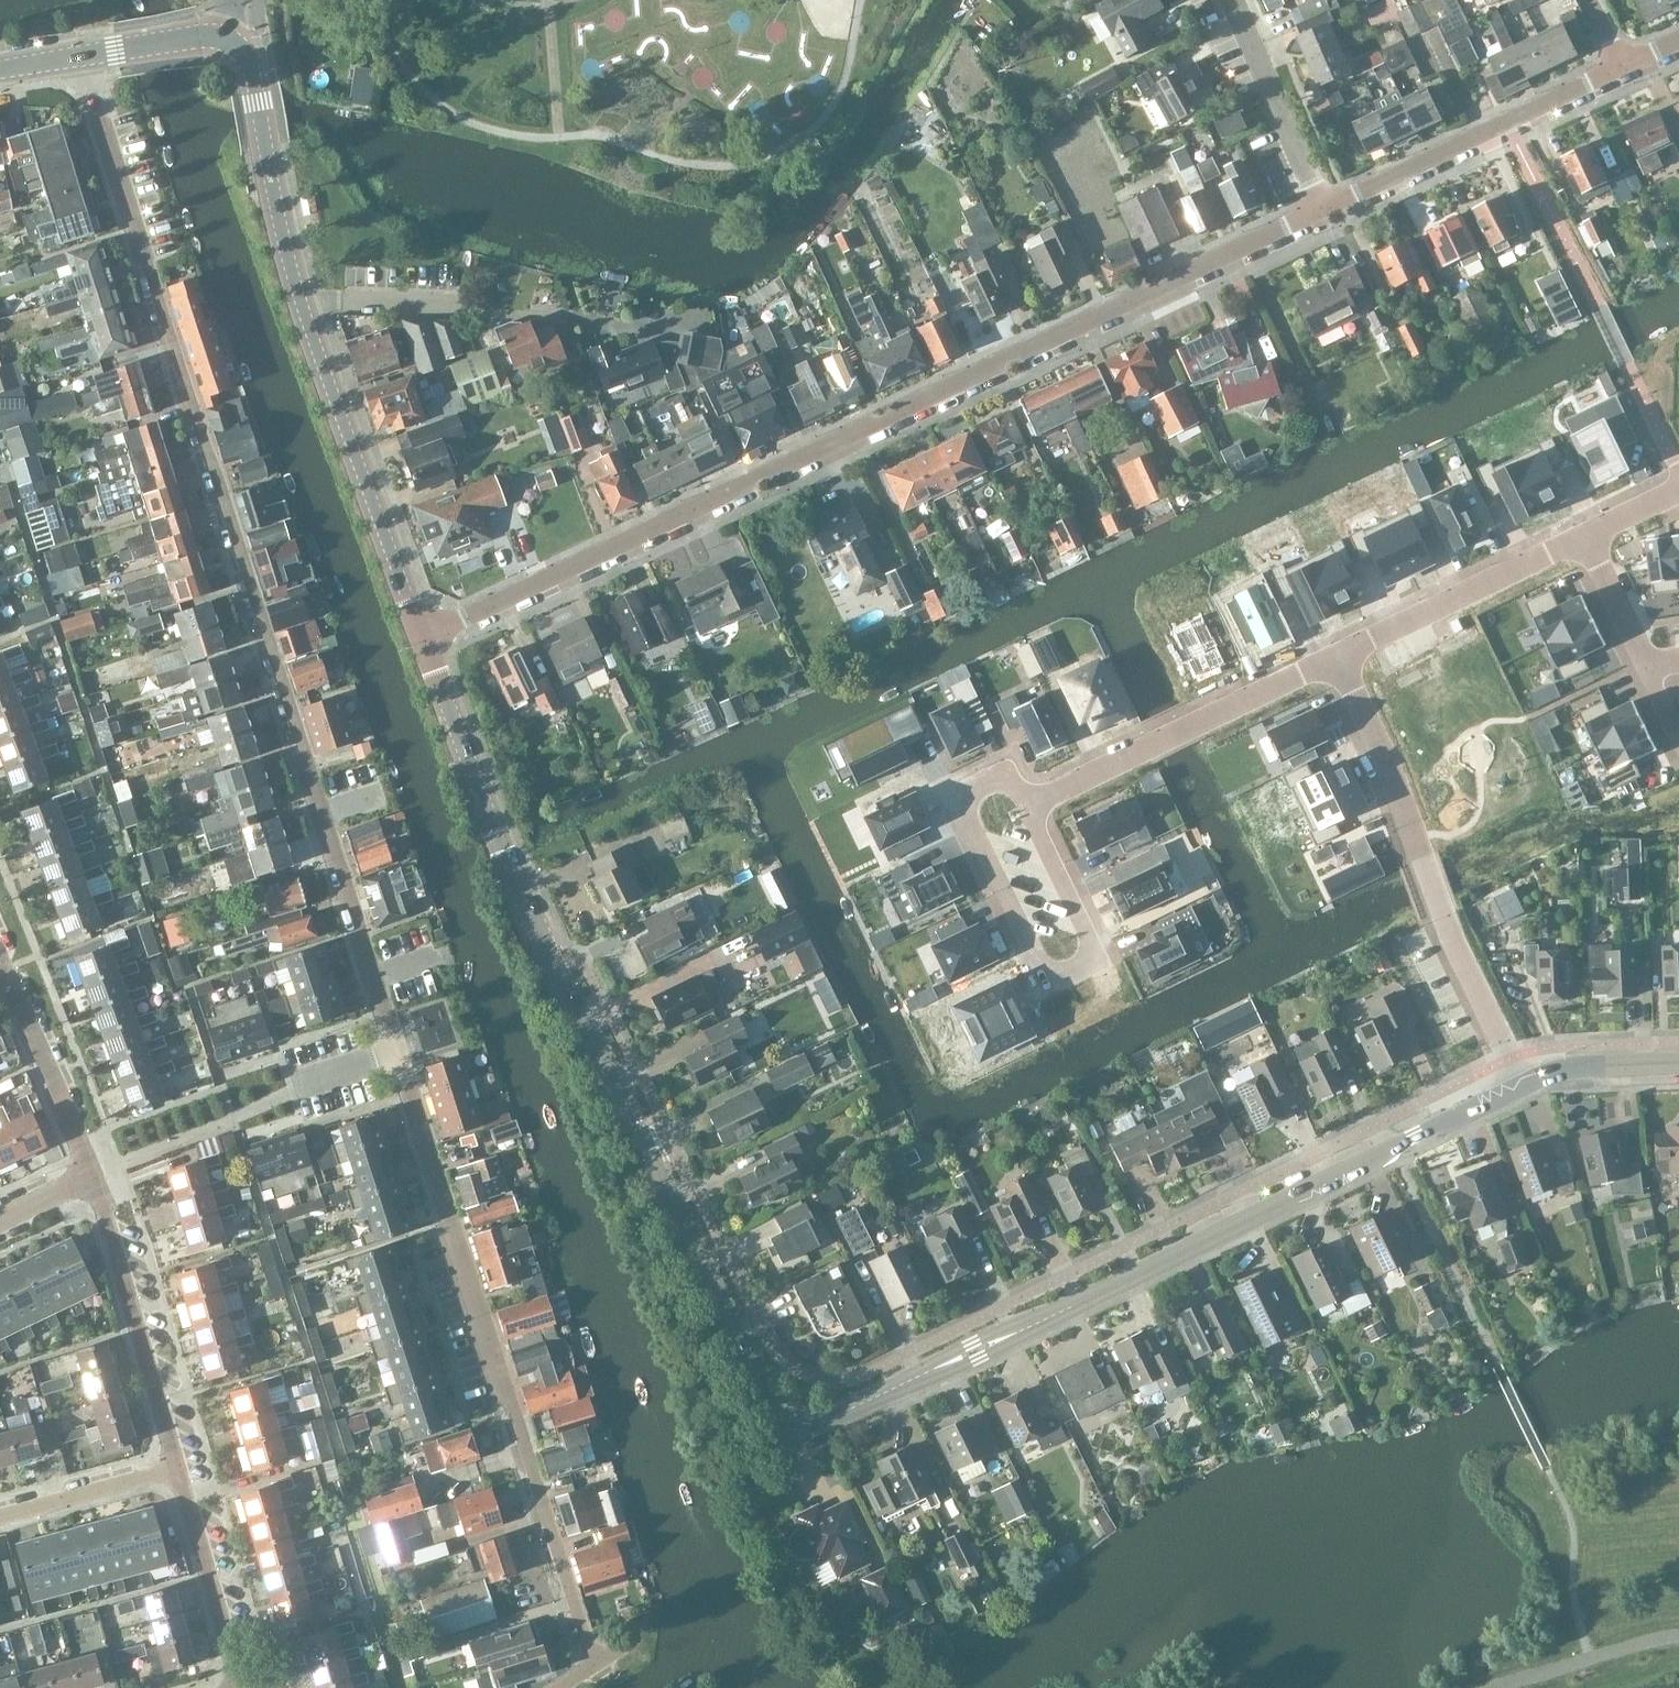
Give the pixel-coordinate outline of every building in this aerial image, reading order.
[(731,0),(731,15),(748,15),(748,0),(742,0),(731,0)] [(1166,8),(1162,0),(1110,0),(1099,6),(1115,35),(1117,33),(1129,56),(1153,43),(1141,21),(1166,8)] [(1306,21),(1330,10),(1325,0),(1304,0),(1306,3),(1298,6),(1306,21)] [(1411,7),(1423,32),(1440,24),(1454,16),(1446,0),(1425,0),(1411,7)] [(1524,0),(1519,0),(1509,4),(1514,15),(1528,8),(1524,0)] [(1528,8),(1545,0),(1524,0),(1528,8)] [(1647,22),(1672,11),(1667,0),(1637,0),(1647,22)] [(1678,7),(1678,0),(1667,0),(1672,11),(1678,7)] [(1423,32),(1411,7),(1400,12),(1411,37),(1423,32)] [(1330,10),(1297,26),(1301,36),(1299,37),(1309,62),(1355,43),(1350,33),(1336,39),(1330,24),(1335,21),(1330,10)] [(1498,11),(1487,16),(1504,52),(1492,58),(1499,73),(1488,78),(1499,100),(1525,87),(1522,81),(1531,77),(1516,47),(1515,47),(1498,11)] [(1464,12),(1454,16),(1440,24),(1445,35),(1469,23),(1464,12)] [(1564,24),(1541,35),(1555,66),(1580,54),(1572,37),(1584,32),(1575,13),(1562,20),(1564,24)] [(1469,23),(1445,35),(1450,46),(1475,35),(1469,23)] [(1555,66),(1541,35),(1516,47),(1531,77),(1555,66)] [(1373,70),(1375,69),(1387,63),(1412,52),(1406,40),(1380,52),(1379,52),(1367,58),(1373,70)] [(1466,40),(1452,47),(1462,66),(1476,60),(1466,40)] [(1341,49),(1309,62),(1320,87),(1351,74),(1341,49)] [(1417,63),(1412,52),(1387,63),(1393,75),(1417,63)] [(1179,72),(1171,59),(1134,80),(1147,102),(1154,98),(1171,127),(1216,101),(1195,63),(1179,72)] [(1393,75),(1387,63),(1375,69),(1381,81),(1393,75)] [(356,68),(353,85),(372,89),(375,71),(356,68)] [(1405,100),(1420,131),(1444,119),(1429,89),(1405,100)] [(1333,108),(1344,103),(1339,92),(1327,97),(1333,108)] [(1405,100),(1380,112),(1395,143),(1397,142),(1398,146),(1401,147),(1410,142),(1411,139),(1409,136),(1420,131),(1405,100)] [(1645,175),(1663,166),(1656,152),(1674,144),(1659,111),(1623,127),(1645,175)] [(1224,138),(1247,127),(1240,112),(1218,123),(1224,138)] [(1371,155),(1395,143),(1380,112),(1356,124),(1371,155)] [(0,123),(0,142),(3,161),(33,152),(70,142),(64,122),(61,122),(58,118),(54,117),(50,122),(49,126),(6,139),(3,122),(0,123)] [(77,165),(70,142),(33,152),(3,161),(4,166),(9,165),(10,162),(17,159),(20,169),(11,172),(15,184),(77,165)] [(1599,195),(1612,189),(1609,182),(1611,181),(1593,144),(1563,158),(1572,176),(1570,177),(1579,196),(1595,188),(1599,195)] [(1208,181),(1221,175),(1214,159),(1201,165),(1208,181)] [(1238,216),(1262,205),(1248,174),(1250,173),(1244,161),(1228,168),(1234,180),(1223,185),(1238,216)] [(84,188),(77,165),(15,184),(18,197),(45,190),(47,199),(84,188)] [(1181,201),(1197,236),(1223,224),(1196,166),(1183,172),(1194,195),(1181,201)] [(1622,191),(1637,182),(1628,166),(1613,176),(1622,191)] [(1144,253),(1164,244),(1181,236),(1158,187),(1121,205),(1144,253)] [(91,210),(84,188),(47,199),(50,209),(22,217),(26,230),(91,210)] [(9,190),(0,193),(0,214),(12,210),(9,190)] [(1479,217),(1470,222),(1482,244),(1490,240),(1494,247),(1497,246),(1500,252),(1514,246),(1510,239),(1525,232),(1516,214),(1514,215),(1505,195),(1475,209),(1479,217)] [(980,204),(962,213),(980,252),(981,252),(999,243),(991,227),(980,204)] [(98,234),(91,210),(26,230),(30,242),(58,234),(61,244),(98,234)] [(1480,245),(1482,244),(1470,222),(1468,223),(1464,214),(1430,231),(1448,266),(1463,259),(1467,266),(1484,258),(1480,250),(1482,250),(1480,245)] [(1595,247),(1609,240),(1597,216),(1584,222),(1595,247)] [(1050,290),(1075,277),(1064,254),(1075,249),(1062,222),(1041,233),(1045,241),(1030,249),(1050,290)] [(852,248),(844,232),(834,236),(842,253),(852,248)] [(1427,292),(1439,286),(1431,270),(1428,271),(1412,239),(1381,254),(1397,286),(1419,276),(1427,292)] [(1114,285),(1145,270),(1132,242),(1111,252),(1115,262),(1106,267),(1114,285)] [(31,265),(34,276),(69,265),(73,275),(107,265),(100,244),(44,261),(31,265)] [(192,246),(166,255),(174,275),(199,265),(192,246)] [(23,253),(13,256),(16,266),(26,263),(23,253)] [(979,274),(963,281),(983,322),(1008,310),(997,287),(1008,281),(995,255),(975,265),(979,274)] [(107,265),(73,275),(61,279),(64,288),(41,294),(45,307),(58,304),(114,286),(107,265)] [(1298,300),(1315,332),(1318,338),(1361,316),(1355,306),(1370,298),(1354,268),(1338,276),(1340,278),(1298,300)] [(171,302),(181,331),(211,322),(210,319),(197,280),(169,289),(173,301),(171,302)] [(120,307),(114,286),(58,304),(45,307),(48,318),(83,308),(86,318),(120,307)] [(1484,359),(1508,347),(1478,287),(1454,299),(1484,359)] [(866,299),(873,314),(878,324),(875,325),(902,379),(925,368),(925,363),(914,338),(911,339),(906,335),(899,338),(899,344),(885,314),(884,315),(875,295),(866,299)] [(936,363),(960,351),(944,317),(948,315),(939,296),(927,302),(936,320),(920,327),(936,363)] [(718,307),(706,306),(708,315),(720,316),(718,307)] [(70,345),(127,327),(120,307),(86,318),(89,328),(67,335),(67,334),(36,343),(39,354),(40,354),(41,354),(54,350),(70,345)] [(1392,322),(1385,307),(1368,315),(1375,330),(1392,322)] [(214,318),(210,319),(211,322),(181,331),(192,364),(221,355),(221,353),(212,328),(217,326),(214,318)] [(799,322),(785,328),(791,341),(804,335),(799,322)] [(1417,356),(1430,350),(1416,322),(1403,328),(1417,356)] [(443,361),(430,323),(403,323),(420,374),(445,366),(444,361),(443,361)] [(451,323),(430,323),(443,361),(444,361),(462,355),(451,323)] [(532,374),(565,361),(552,327),(532,335),(528,325),(521,327),(520,324),(509,324),(494,330),(501,347),(505,345),(514,369),(528,364),(532,374)] [(875,325),(865,330),(868,337),(855,344),(864,362),(876,388),(880,389),(902,379),(875,325)] [(1280,395),(1271,363),(1255,367),(1245,331),(1244,331),(1232,337),(1227,326),(1177,349),(1194,384),(1193,384),(1193,385),(1218,379),(1227,410),(1239,406),(1257,416),(1267,398),(1280,395)] [(70,345),(54,350),(58,362),(59,362),(58,361),(74,356),(73,355),(95,348),(99,359),(133,349),(127,327),(70,345)] [(841,356),(852,351),(843,331),(832,336),(841,356)] [(360,382),(415,364),(405,338),(391,342),(387,332),(346,344),(360,382)] [(763,332),(752,337),(760,354),(771,349),(763,332)] [(684,348),(683,355),(681,365),(694,368),(724,373),(726,355),(726,341),(725,341),(716,339),(714,349),(685,344),(684,348)] [(671,393),(685,387),(673,359),(683,355),(684,348),(670,345),(655,352),(651,343),(613,358),(608,344),(589,351),(604,388),(625,380),(629,390),(664,377),(671,393)] [(1152,404),(1163,426),(1169,437),(1199,422),(1181,385),(1160,395),(1156,388),(1154,387),(1147,373),(1155,369),(1143,343),(1106,361),(1125,401),(1124,401),(1131,416),(1133,415),(1132,414),(1152,404)] [(226,351),(221,353),(221,355),(192,364),(203,398),(217,394),(232,389),(224,362),(229,360),(226,351)] [(485,355),(450,367),(465,407),(500,395),(485,355)] [(702,384),(694,368),(681,365),(683,355),(673,359),(685,387),(686,387),(689,393),(703,387),(701,384),(702,384)] [(844,356),(821,368),(824,374),(840,409),(863,397),(847,363),(844,356)] [(757,357),(732,369),(768,443),(790,432),(791,428),(778,402),(773,392),(779,389),(764,358),(757,357)] [(801,384),(789,390),(805,425),(840,409),(824,374),(821,368),(820,366),(816,358),(794,369),(801,384)] [(117,397),(146,388),(138,363),(92,377),(97,391),(81,396),(84,407),(90,405),(117,397)] [(1,365),(0,366),(0,395),(20,389),(12,364),(2,367),(1,365)] [(1073,419),(1075,418),(1094,409),(1092,404),(1110,396),(1096,365),(1056,384),(1073,419)] [(732,369),(724,373),(702,384),(701,384),(703,387),(718,419),(724,416),(729,426),(741,452),(746,453),(768,443),(732,369)] [(1607,372),(1598,376),(1608,396),(1617,391),(1607,372)] [(465,407),(458,390),(433,399),(426,377),(413,381),(411,377),(363,393),(370,414),(373,414),(378,430),(392,425),(394,432),(414,425),(414,424),(424,420),(426,424),(428,423),(427,421),(436,418),(436,419),(453,414),(453,415),(466,410),(465,407)] [(1035,437),(1037,436),(1045,438),(1058,431),(1061,425),(1063,424),(1078,455),(1090,449),(1075,418),(1073,419),(1056,384),(1017,403),(1031,432),(1033,432),(1035,437)] [(94,418),(107,414),(122,410),(126,422),(153,413),(146,388),(117,397),(90,405),(94,418)] [(34,423),(32,422),(27,407),(20,389),(0,395),(0,433),(3,432),(28,424),(28,425),(34,423)] [(74,410),(69,394),(27,407),(32,422),(74,410)] [(248,418),(246,418),(240,399),(220,405),(217,394),(203,398),(213,428),(224,465),(242,459),(243,463),(260,458),(248,418)] [(679,395),(664,402),(669,411),(684,404),(679,395)] [(1597,427),(1575,438),(1598,483),(1628,468),(1618,448),(1635,439),(1615,399),(1589,411),(1597,427)] [(669,411),(664,402),(648,409),(652,419),(669,411)] [(578,412),(571,415),(559,419),(570,452),(590,445),(578,412)] [(1009,412),(984,424),(972,429),(989,465),(991,464),(994,472),(1015,462),(1010,452),(1024,445),(1009,412)] [(621,417),(607,424),(612,439),(615,446),(631,438),(627,431),(644,423),(640,414),(623,421),(621,417)] [(416,492),(456,477),(452,467),(456,465),(449,446),(445,447),(444,445),(465,437),(465,435),(472,432),(466,416),(459,419),(458,416),(407,434),(412,447),(402,451),(416,492)] [(3,432),(13,460),(44,451),(34,423),(28,425),(28,424),(3,432)] [(99,463),(100,463),(163,443),(156,423),(125,432),(128,443),(95,453),(99,463)] [(710,431),(684,444),(699,476),(725,463),(710,431)] [(1266,439),(1244,446),(1241,433),(1221,438),(1230,467),(1271,455),(1266,439)] [(960,491),(987,479),(966,435),(940,448),(957,484),(960,491)] [(1539,447),(1517,458),(1542,511),(1544,510),(1543,509),(1566,498),(1552,469),(1564,463),(1552,438),(1538,445),(1539,447)] [(163,443),(100,463),(105,482),(97,485),(98,486),(169,464),(163,443)] [(699,476),(684,444),(659,455),(674,487),(699,476)] [(674,487),(659,455),(655,447),(641,453),(645,462),(635,467),(650,499),(674,487)] [(940,448),(915,460),(932,496),(957,484),(940,448)] [(613,513),(635,503),(627,484),(629,483),(615,453),(591,465),(599,482),(594,485),(602,502),(607,500),(613,513)] [(1128,463),(1147,505),(1167,496),(1148,454),(1128,463)] [(33,456),(11,463),(12,467),(16,480),(18,487),(33,483),(40,480),(33,456)] [(1491,462),(1477,469),(1491,498),(1504,492),(1519,522),(1542,511),(1517,458),(1494,469),(1491,462)] [(242,484),(267,476),(262,460),(237,468),(242,484)] [(932,496),(915,460),(884,474),(902,510),(932,496)] [(1417,462),(1405,468),(1419,499),(1431,493),(1417,462)] [(182,506),(169,464),(98,486),(104,506),(98,508),(102,518),(133,509),(137,520),(182,506)] [(1456,488),(1434,499),(1459,551),(1477,542),(1476,539),(1482,537),(1479,531),(1495,524),(1467,466),(1449,474),(1456,488)] [(66,472),(41,480),(40,480),(33,483),(33,484),(17,488),(22,503),(38,498),(37,495),(61,488),(60,486),(69,483),(66,472)] [(550,475),(535,480),(540,494),(555,488),(550,475)] [(479,510),(481,515),(506,505),(495,477),(414,508),(429,545),(432,544),(433,544),(434,545),(451,537),(446,522),(479,510)] [(13,508),(6,485),(0,486),(0,511),(13,508)] [(235,495),(247,532),(274,524),(262,486),(235,495)] [(811,520),(817,533),(810,536),(808,544),(813,555),(821,559),(838,551),(859,594),(884,582),(863,538),(868,535),(851,501),(811,520)] [(1407,511),(1386,522),(1412,574),(1413,573),(1434,563),(1420,533),(1432,527),(1420,502),(1406,509),(1407,511)] [(961,523),(973,517),(968,507),(956,512),(961,523)] [(67,530),(63,519),(61,512),(46,516),(43,509),(25,515),(36,552),(55,546),(51,535),(67,530)] [(491,540),(481,515),(479,510),(446,522),(451,537),(434,545),(433,544),(432,544),(438,560),(491,540)] [(142,535),(126,540),(130,551),(190,532),(184,511),(140,525),(143,535),(142,536),(142,535)] [(1100,520),(1108,537),(1126,528),(1118,511),(1100,520)] [(1059,556),(1083,544),(1069,516),(1045,528),(1059,556)] [(274,524),(247,532),(253,551),(290,540),(284,521),(274,524)] [(1364,529),(1350,536),(1362,561),(1375,555),(1389,584),(1410,574),(1412,574),(1386,522),(1365,532),(1364,529)] [(917,539),(930,533),(926,523),(913,529),(917,539)] [(1016,531),(1003,537),(1014,562),(1028,555),(1016,531)] [(196,552),(190,532),(130,551),(118,554),(121,565),(133,561),(134,562),(162,552),(165,562),(196,552)] [(976,532),(965,538),(987,584),(999,578),(976,532)] [(1678,581),(1678,536),(1671,537),(1677,581),(1678,581)] [(1654,595),(1678,591),(1678,588),(1678,581),(1677,581),(1671,537),(1646,540),(1654,595)] [(301,538),(256,552),(267,591),(288,585),(282,567),(307,560),(301,538)] [(1329,548),(1307,559),(1332,612),(1333,611),(1356,600),(1342,570),(1354,564),(1342,539),(1328,546),(1329,548)] [(74,545),(60,548),(43,553),(50,575),(66,570),(66,569),(79,565),(74,545)] [(155,576),(122,586),(126,597),(203,573),(196,552),(165,562),(168,572),(155,577),(155,576)] [(1281,564),(1267,571),(1281,600),(1294,593),(1309,623),(1332,612),(1307,559),(1284,570),(1281,564)] [(12,576),(7,565),(0,568),(0,582),(12,576)] [(711,624),(713,619),(709,611),(718,607),(722,616),(751,603),(738,578),(726,584),(717,565),(676,585),(692,620),(693,619),(697,627),(702,629),(711,624)] [(906,566),(884,576),(900,610),(902,609),(906,618),(926,609),(922,599),(921,596),(906,566)] [(50,575),(45,576),(51,597),(73,590),(67,570),(66,570),(50,575)] [(129,607),(157,599),(160,609),(178,604),(209,594),(203,573),(126,597),(129,607)] [(922,599),(926,609),(932,621),(956,609),(944,585),(921,596),(922,599)] [(1235,600),(1225,604),(1245,645),(1255,640),(1259,650),(1261,649),(1260,648),(1280,638),(1281,640),(1282,639),(1256,585),(1254,586),(1255,587),(1235,597),(1235,596),(1233,596),(1235,600)] [(303,586),(288,591),(291,600),(267,608),(276,633),(307,622),(302,605),(309,603),(303,586)] [(1546,644),(1595,620),(1583,596),(1559,607),(1551,590),(1525,603),(1546,644)] [(636,593),(611,605),(634,654),(649,647),(650,649),(676,637),(661,605),(646,612),(636,593)] [(24,628),(49,618),(42,596),(23,604),(26,612),(18,615),(24,628)] [(174,614),(182,638),(217,626),(216,622),(218,621),(216,616),(214,615),(210,603),(174,614)] [(1496,608),(1488,611),(1494,623),(1502,620),(1496,608)] [(66,643),(96,633),(90,613),(60,622),(66,643)] [(142,635),(163,629),(159,615),(137,621),(142,635)] [(587,662),(601,656),(583,619),(558,630),(563,640),(547,647),(564,684),(592,671),(587,662)] [(1557,669),(1563,682),(1589,669),(1583,657),(1607,645),(1595,620),(1546,644),(1557,669)] [(311,631),(315,629),(312,622),(277,634),(286,661),(317,650),(311,631)] [(54,635),(49,623),(25,634),(30,646),(54,635)] [(219,630),(217,626),(182,638),(186,649),(150,660),(155,676),(190,665),(188,662),(225,650),(221,639),(223,637),(221,631),(219,630)] [(1198,628),(1170,641),(1190,681),(1217,668),(1198,628)] [(1044,636),(1027,645),(1041,672),(1043,676),(1059,668),(1044,636)] [(333,649),(338,647),(335,639),(322,643),(325,651),(287,665),(298,694),(330,682),(326,670),(339,665),(333,649)] [(9,680),(8,677),(2,662),(22,655),(19,645),(0,652),(0,683),(9,680)] [(1027,645),(1015,650),(1025,670),(1028,669),(1031,676),(1041,672),(1027,645)] [(57,648),(30,654),(34,673),(62,666),(57,648)] [(490,662),(491,663),(511,706),(533,696),(542,714),(558,707),(545,678),(533,684),(516,650),(490,662)] [(155,676),(155,677),(160,691),(195,680),(198,691),(234,679),(233,675),(234,673),(233,669),(231,668),(226,655),(191,667),(190,665),(155,676)] [(1096,664),(1061,681),(1080,720),(1087,717),(1093,729),(1121,715),(1096,664)] [(8,677),(9,680),(0,683),(0,712),(19,705),(17,702),(12,686),(31,680),(28,670),(8,677)] [(635,703),(621,675),(608,682),(621,710),(624,709),(628,719),(638,714),(633,704),(635,703)] [(58,682),(62,699),(78,696),(73,678),(58,682)] [(181,714),(156,721),(159,732),(197,720),(197,717),(241,703),(237,691),(239,689),(237,684),(235,683),(234,679),(198,691),(182,696),(187,711),(181,713),(181,714)] [(990,728),(967,680),(951,688),(958,702),(930,715),(951,759),(981,744),(976,734),(990,728)] [(730,713),(748,706),(743,690),(725,697),(730,713)] [(17,702),(19,705),(0,712),(0,741),(28,730),(27,727),(21,711),(40,705),(36,695),(17,702)] [(1007,698),(988,707),(1002,735),(1020,726),(1035,757),(1065,742),(1042,695),(1012,709),(1007,698)] [(303,709),(310,732),(348,720),(341,697),(303,709)] [(1584,725),(1596,750),(1646,726),(1634,701),(1610,712),(1604,700),(1578,713),(1584,725)] [(886,720),(836,744),(852,776),(857,787),(908,762),(902,749),(898,742),(922,730),(909,704),(884,716),(886,720)] [(197,720),(159,732),(162,741),(194,731),(195,734),(210,730),(215,743),(250,732),(249,728),(251,726),(249,721),(247,720),(243,707),(198,722),(197,720)] [(1278,728),(1267,733),(1280,761),(1286,758),(1292,770),(1317,758),(1311,746),(1324,740),(1310,712),(1296,719),(1293,713),(1275,722),(1278,728)] [(27,727),(28,730),(0,741),(0,757),(4,768),(37,756),(36,751),(30,736),(49,729),(45,720),(27,727)] [(355,743),(348,720),(310,732),(317,755),(355,743)] [(60,745),(93,742),(91,723),(58,727),(60,745)] [(1598,777),(1606,794),(1641,776),(1634,762),(1658,751),(1646,726),(1596,750),(1608,773),(1598,777)] [(251,736),(250,732),(215,743),(219,756),(202,761),(203,765),(181,772),(184,782),(213,772),(214,772),(222,770),(221,768),(258,755),(254,744),(256,742),(254,736),(251,736)] [(54,745),(36,751),(37,756),(4,768),(13,793),(46,781),(39,761),(58,754),(54,745)] [(216,781),(217,787),(221,799),(267,784),(266,781),(267,779),(266,773),(263,773),(259,760),(223,771),(214,774),(214,772),(213,772),(184,782),(187,791),(216,781)] [(1306,764),(1281,776),(1288,791),(1290,789),(1300,810),(1352,785),(1352,783),(1351,783),(1341,763),(1312,777),(1306,764)] [(80,789),(97,781),(91,766),(73,773),(80,789)] [(133,799),(124,772),(109,777),(118,804),(133,799)] [(221,812),(200,819),(205,835),(255,819),(253,815),(274,808),(271,796),(272,794),(270,789),(268,788),(267,784),(221,799),(218,800),(221,812)] [(1352,785),(1300,810),(1310,831),(1308,832),(1315,846),(1340,834),(1334,821),(1363,807),(1353,786),(1352,785)] [(56,808),(75,801),(72,791),(51,799),(52,802),(21,814),(30,839),(63,827),(62,823),(56,808)] [(880,812),(865,819),(880,848),(881,847),(888,861),(921,845),(914,832),(925,826),(920,816),(922,815),(921,813),(922,812),(921,811),(920,811),(915,800),(915,798),(914,798),(913,796),(898,803),(894,796),(876,805),(880,812)] [(1120,802),(1075,824),(1090,853),(1117,840),(1124,854),(1151,840),(1144,825),(1133,830),(1120,802)] [(361,876),(391,864),(402,860),(391,823),(405,819),(402,812),(377,821),(346,833),(361,876)] [(81,816),(62,823),(63,827),(30,839),(40,864),(72,852),(71,848),(66,833),(85,826),(81,816)] [(664,841),(688,832),(682,816),(658,825),(664,841)] [(256,824),(255,819),(205,835),(210,850),(230,843),(235,858),(249,853),(285,842),(284,838),(286,836),(284,830),(281,830),(278,818),(256,824)] [(1382,875),(1363,837),(1346,845),(1356,866),(1332,877),(1340,895),(1382,875)] [(90,841),(71,848),(72,852),(40,864),(49,889),(82,877),(81,873),(75,858),(94,851),(102,848),(98,838),(90,841)] [(292,866),(289,854),(291,851),(289,846),(286,846),(285,842),(249,853),(253,868),(225,876),(230,891),(259,883),(257,877),(292,866)] [(627,845),(592,863),(599,877),(593,880),(609,912),(641,896),(629,871),(637,867),(627,845)] [(1109,888),(1107,889),(1108,891),(1121,919),(1122,921),(1124,920),(1156,905),(1157,907),(1171,900),(1170,898),(1172,897),(1174,896),(1173,894),(1160,868),(1170,863),(1162,845),(1110,870),(1117,884),(1109,888)] [(1329,845),(1309,855),(1314,865),(1334,855),(1329,845)] [(162,880),(153,851),(135,857),(144,886),(162,880)] [(404,890),(421,884),(426,882),(421,869),(414,871),(413,866),(417,865),(415,859),(411,861),(410,859),(360,880),(368,904),(397,893),(404,891),(404,890)] [(99,866),(81,873),(82,877),(49,889),(58,914),(91,902),(90,898),(84,882),(103,875),(103,876),(111,873),(110,872),(115,870),(112,861),(99,866)] [(908,863),(878,877),(888,898),(896,894),(907,918),(915,914),(916,916),(917,918),(918,917),(960,897),(961,896),(960,895),(955,885),(955,884),(954,883),(950,876),(951,876),(950,874),(949,874),(944,864),(945,863),(944,862),(943,862),(943,863),(930,869),(929,867),(928,868),(929,870),(923,873),(922,871),(921,871),(922,873),(915,877),(908,863)] [(1620,902),(1641,900),(1640,869),(1603,870),(1605,898),(1620,898),(1620,902)] [(262,890),(270,916),(243,925),(246,935),(248,935),(269,928),(303,918),(300,909),(307,907),(298,879),(262,890)] [(425,897),(421,884),(404,890),(404,891),(397,893),(368,904),(377,929),(405,919),(403,911),(413,907),(411,901),(425,897)] [(109,891),(90,898),(91,902),(58,914),(67,939),(101,927),(94,907),(113,900),(114,901),(126,896),(122,886),(108,891),(109,891)] [(1508,895),(1497,904),(1507,915),(1517,905),(1508,895)] [(686,901),(667,910),(643,922),(649,934),(637,940),(649,965),(704,938),(686,901)] [(1139,950),(1137,951),(1138,953),(1150,979),(1151,982),(1153,981),(1153,980),(1197,959),(1186,936),(1200,930),(1189,908),(1158,923),(1161,931),(1155,934),(1153,935),(1154,937),(1157,942),(1139,951),(1139,950)] [(751,933),(765,961),(809,940),(795,912),(751,933)] [(190,943),(182,916),(163,921),(170,948),(190,943)] [(310,916),(303,918),(269,928),(248,935),(246,935),(220,944),(225,958),(252,949),(251,948),(269,942),(284,943),(285,947),(317,938),(314,928),(314,922),(310,917),(310,916)] [(934,948),(949,980),(993,959),(991,955),(992,954),(991,952),(990,953),(985,943),(986,942),(985,940),(984,941),(982,937),(980,938),(975,928),(967,932),(961,919),(936,931),(942,944),(934,948)] [(74,960),(83,985),(116,973),(115,969),(110,955),(129,948),(125,938),(105,946),(106,948),(74,960)] [(1539,945),(1526,945),(1527,973),(1540,971),(1541,999),(1572,998),(1570,952),(1539,953),(1539,945)] [(289,968),(293,981),(326,970),(319,947),(256,967),(259,977),(289,968)] [(1664,947),(1666,994),(1678,993),(1678,947),(1664,947)] [(1612,953),(1591,954),(1592,972),(1596,972),(1597,994),(1611,993),(1611,997),(1639,996),(1637,958),(1612,959),(1612,953)] [(134,962),(115,969),(116,973),(83,985),(92,1010),(126,998),(124,994),(119,980),(138,973),(134,962)] [(234,985),(250,979),(247,969),(230,975),(234,985)] [(334,993),(326,970),(293,981),(298,994),(267,1003),(271,1013),(334,993)] [(652,998),(667,1030),(711,1008),(704,992),(717,985),(710,971),(696,978),(696,977),(652,998)] [(210,981),(194,986),(197,996),(213,991),(210,981)] [(1004,982),(953,1007),(979,1061),(1031,1036),(1021,1017),(1020,1018),(1012,1002),(1014,1001),(1004,982)] [(143,988),(124,994),(126,998),(92,1010),(101,1035),(135,1023),(134,1019),(128,1004),(147,997),(143,988)] [(341,1016),(334,993),(271,1013),(274,1023),(304,1014),(308,1027),(341,1016)] [(1407,1021),(1394,993),(1369,1005),(1376,1019),(1355,1029),(1376,1071),(1405,1056),(1391,1028),(1407,1021)] [(246,996),(228,1002),(244,1052),(271,1043),(258,1003),(249,1006),(246,996)] [(1250,1001),(1194,1029),(1205,1050),(1261,1023),(1250,1001)] [(244,1052),(228,1002),(211,1007),(214,1017),(205,1020),(218,1061),(244,1052)] [(152,1012),(134,1019),(135,1023),(101,1035),(111,1060),(144,1048),(143,1044),(137,1029),(156,1022),(152,1012)] [(699,1086),(742,1065),(734,1049),(749,1041),(737,1016),(704,1032),(711,1045),(685,1058),(686,1061),(686,1064),(685,1065),(693,1082),(695,1081),(698,1084),(699,1086)] [(14,1047),(6,1029),(0,1032),(0,1053),(14,1047)] [(1312,1039),(1313,1040),(1293,1049),(1317,1099),(1343,1087),(1334,1069),(1348,1063),(1332,1030),(1312,1039)] [(825,1061),(853,1050),(847,1034),(818,1046),(825,1061)] [(161,1037),(143,1044),(144,1048),(111,1060),(120,1086),(154,1073),(152,1069),(147,1054),(165,1047),(161,1037)] [(197,1062),(194,1054),(152,1069),(154,1073),(120,1086),(129,1111),(162,1099),(155,1078),(174,1071),(197,1062)] [(767,1072),(777,1092),(813,1075),(803,1054),(767,1072)] [(1285,1115),(1275,1096),(1289,1089),(1272,1056),(1259,1062),(1264,1074),(1237,1087),(1257,1129),(1285,1115)] [(423,1069),(431,1092),(468,1080),(460,1057),(423,1069)] [(194,1087),(211,1083),(207,1065),(190,1070),(194,1087)] [(475,1103),(468,1080),(431,1092),(438,1115),(475,1103)] [(724,1146),(768,1125),(753,1092),(750,1094),(749,1091),(735,1098),(736,1100),(708,1114),(724,1146)] [(1154,1115),(1159,1127),(1179,1168),(1189,1163),(1188,1160),(1200,1154),(1196,1146),(1206,1137),(1204,1134),(1219,1127),(1202,1091),(1154,1115)] [(23,1117),(9,1123),(5,1125),(20,1159),(45,1148),(31,1116),(34,1114),(26,1096),(16,1101),(23,1117)] [(483,1126),(475,1103),(438,1115),(446,1138),(483,1126)] [(694,1126),(706,1113),(698,1105),(686,1118),(694,1126)] [(20,1159),(5,1125),(9,1123),(2,1107),(0,1108),(0,1167),(20,1159)] [(314,1150),(318,1160),(381,1140),(374,1117),(340,1127),(344,1141),(314,1150)] [(504,1143),(523,1135),(517,1120),(498,1127),(504,1143)] [(1143,1122),(1121,1133),(1106,1140),(1124,1172),(1148,1160),(1156,1175),(1168,1169),(1169,1173),(1179,1168),(1159,1127),(1147,1132),(1143,1122)] [(1678,1173),(1678,1127),(1671,1127),(1672,1135),(1659,1136),(1660,1160),(1673,1160),(1673,1173),(1678,1173)] [(1646,1194),(1639,1162),(1625,1164),(1618,1129),(1602,1132),(1581,1137),(1592,1186),(1611,1182),(1614,1194),(1646,1194)] [(302,1135),(275,1144),(291,1194),(309,1189),(306,1179),(315,1176),(302,1135)] [(739,1179),(753,1207),(767,1200),(772,1202),(773,1197),(781,1194),(785,1195),(787,1191),(801,1184),(789,1160),(801,1154),(791,1135),(763,1149),(768,1161),(767,1165),(760,1169),(755,1167),(753,1172),(739,1179)] [(209,1189),(208,1185),(203,1169),(221,1164),(218,1154),(227,1152),(223,1139),(194,1147),(198,1160),(199,1159),(200,1164),(168,1173),(175,1199),(209,1189)] [(388,1163),(381,1140),(318,1160),(321,1171),(351,1161),(355,1173),(388,1163)] [(1562,1197),(1576,1192),(1569,1163),(1556,1169),(1544,1141),(1514,1153),(1531,1197),(1558,1187),(1562,1197)] [(397,1145),(400,1165),(416,1163),(414,1143),(397,1145)] [(291,1194),(275,1144),(248,1152),(261,1193),(271,1190),(274,1200),(291,1194)] [(1095,1172),(1083,1149),(1062,1159),(1067,1170),(1049,1179),(1069,1221),(1097,1207),(1083,1178),(1095,1172)] [(508,1193),(496,1156),(474,1162),(456,1169),(459,1177),(458,1178),(473,1228),(520,1213),(513,1191),(508,1193)] [(396,1185),(388,1163),(355,1173),(359,1186),(329,1196),(332,1206),(349,1200),(396,1185)] [(1497,1234),(1507,1230),(1507,1217),(1508,1217),(1489,1166),(1458,1178),(1463,1192),(1450,1197),(1458,1219),(1472,1214),(1477,1228),(1493,1223),(1497,1234)] [(234,1177),(225,1180),(208,1185),(209,1189),(175,1199),(182,1224),(217,1215),(215,1210),(211,1194),(236,1187),(234,1177)] [(1037,1200),(1025,1177),(1013,1183),(1018,1194),(991,1207),(1012,1249),(1039,1236),(1025,1206),(1037,1200)] [(403,1208),(396,1185),(349,1200),(352,1210),(365,1206),(370,1219),(403,1208)] [(416,1210),(429,1207),(424,1190),(411,1193),(416,1210)] [(322,1198),(295,1206),(299,1217),(325,1208),(322,1198)] [(808,1224),(814,1221),(805,1204),(774,1219),(781,1232),(769,1238),(781,1264),(819,1246),(808,1224)] [(217,1215),(182,1224),(190,1250),(224,1240),(218,1220),(235,1215),(232,1205),(215,1210),(217,1215)] [(272,1225),(299,1217),(295,1206),(268,1215),(272,1225)] [(959,1207),(938,1217),(936,1213),(918,1223),(946,1281),(974,1268),(960,1238),(971,1232),(959,1207)] [(411,1232),(403,1208),(370,1219),(374,1232),(360,1236),(364,1247),(411,1232)] [(835,1219),(853,1256),(873,1246),(855,1209),(835,1219)] [(1391,1210),(1351,1230),(1374,1276),(1413,1257),(1391,1210)] [(482,1264),(532,1248),(546,1243),(542,1231),(528,1235),(526,1227),(509,1232),(507,1225),(473,1235),(482,1264)] [(274,1231),(279,1248),(289,1245),(283,1228),(274,1231)] [(1521,1233),(1499,1241),(1510,1271),(1532,1263),(1521,1233)] [(71,1240),(65,1243),(53,1245),(54,1249),(45,1253),(66,1297),(75,1317),(84,1313),(78,1299),(83,1297),(80,1290),(92,1284),(71,1240)] [(255,1246),(263,1273),(276,1269),(267,1242),(255,1246)] [(294,1261),(289,1245),(279,1248),(284,1264),(294,1261)] [(360,1267),(364,1280),(397,1269),(389,1246),(343,1261),(346,1271),(360,1267)] [(1316,1308),(1331,1301),(1333,1300),(1335,1303),(1339,1301),(1347,1316),(1370,1304),(1357,1279),(1346,1284),(1342,1276),(1340,1277),(1336,1267),(1337,1266),(1327,1246),(1310,1254),(1309,1251),(1292,1259),(1316,1308)] [(870,1262),(889,1301),(892,1306),(922,1291),(900,1247),(870,1262)] [(537,1264),(532,1248),(482,1264),(491,1291),(523,1281),(530,1301),(530,1302),(497,1312),(506,1340),(538,1329),(553,1325),(556,1324),(547,1296),(537,1264)] [(66,1297),(45,1253),(41,1254),(29,1257),(29,1261),(20,1265),(41,1309),(50,1329),(59,1325),(53,1311),(58,1309),(55,1302),(66,1297)] [(179,1276),(185,1301),(187,1301),(219,1292),(218,1288),(214,1271),(231,1267),(228,1257),(209,1262),(210,1267),(179,1276)] [(792,1285),(800,1301),(813,1329),(818,1336),(826,1338),(833,1336),(864,1321),(846,1283),(841,1285),(838,1279),(842,1276),(836,1264),(824,1270),(826,1275),(820,1278),(817,1273),(792,1285)] [(20,1265),(16,1267),(4,1269),(4,1273),(0,1275),(0,1287),(16,1321),(25,1341),(34,1337),(28,1323),(33,1321),(30,1314),(41,1309),(20,1265)] [(284,1296),(276,1269),(263,1273),(272,1300),(284,1296)] [(404,1292),(397,1269),(364,1280),(368,1293),(354,1297),(358,1307),(404,1292)] [(1235,1287),(1258,1333),(1265,1347),(1304,1326),(1290,1298),(1278,1304),(1263,1273),(1235,1287)] [(314,1300),(337,1292),(332,1277),(308,1286),(314,1300)] [(291,1285),(297,1302),(306,1299),(301,1282),(291,1285)] [(1439,1306),(1436,1301),(1427,1282),(1415,1289),(1426,1312),(1439,1306)] [(235,1283),(218,1288),(219,1292),(187,1301),(185,1301),(192,1327),(227,1318),(225,1312),(221,1297),(237,1293),(235,1283)] [(0,1287),(0,1352),(0,1353),(9,1349),(3,1335),(8,1333),(5,1326),(16,1321),(0,1287)] [(412,1314),(404,1292),(358,1307),(361,1317),(374,1313),(378,1325),(412,1314)] [(311,1314),(306,1299),(297,1302),(302,1317),(311,1314)] [(1229,1354),(1245,1346),(1226,1309),(1212,1316),(1205,1302),(1175,1317),(1195,1357),(1223,1343),(1229,1354)] [(242,1308),(225,1312),(227,1318),(192,1327),(199,1353),(234,1343),(232,1338),(228,1322),(244,1318),(242,1308)] [(1372,1331),(1389,1324),(1384,1310),(1367,1317),(1372,1331)] [(419,1337),(412,1314),(378,1325),(383,1338),(369,1342),(372,1352),(419,1337)] [(517,1377),(539,1370),(542,1381),(521,1387),(529,1414),(576,1399),(568,1373),(573,1368),(573,1361),(572,1355),(569,1348),(566,1342),(563,1339),(557,1336),(553,1325),(538,1329),(539,1331),(507,1341),(511,1353),(510,1354),(517,1377)] [(306,1330),(311,1347),(321,1344),(315,1327),(306,1330)] [(249,1333),(232,1338),(234,1343),(199,1353),(206,1378),(241,1369),(235,1348),(253,1344),(254,1347),(276,1341),(272,1328),(249,1334),(249,1333)] [(1172,1387),(1186,1380),(1170,1349),(1157,1355),(1145,1331),(1114,1346),(1135,1388),(1137,1386),(1140,1393),(1145,1395),(1161,1388),(1163,1391),(1172,1387)] [(427,1360),(419,1337),(372,1352),(376,1362),(389,1358),(393,1370),(427,1360)] [(76,1352),(83,1377),(113,1368),(105,1343),(76,1352)] [(326,1360),(321,1344),(311,1347),(316,1363),(326,1360)] [(1078,1421),(1124,1398),(1109,1367),(1096,1374),(1088,1359),(1056,1375),(1078,1421)] [(434,1382),(427,1360),(393,1370),(397,1383),(384,1387),(387,1397),(434,1382)] [(121,1393),(113,1368),(83,1377),(91,1402),(121,1393)] [(321,1376),(326,1392),(335,1389),(330,1373),(321,1376)] [(69,1375),(55,1379),(57,1385),(54,1386),(56,1392),(73,1387),(69,1375)] [(271,1410),(270,1406),(287,1401),(283,1385),(280,1376),(261,1381),(262,1384),(230,1393),(237,1419),(271,1410)] [(57,1385),(55,1379),(39,1384),(43,1396),(56,1392),(54,1386),(57,1385)] [(441,1405),(434,1382),(387,1397),(390,1407),(404,1403),(408,1416),(441,1405)] [(340,1405),(335,1389),(326,1392),(331,1408),(340,1405)] [(1042,1451),(1065,1439),(1053,1415),(1040,1422),(1024,1390),(995,1404),(1015,1446),(1035,1436),(1042,1451)] [(128,1417),(121,1393),(91,1402),(98,1426),(98,1427),(128,1417)] [(304,1397),(287,1401),(270,1406),(271,1410),(237,1419),(244,1445),(279,1436),(278,1431),(273,1416),(290,1411),(291,1413),(308,1408),(304,1397)] [(29,1413),(25,1398),(13,1401),(17,1416),(29,1413)] [(586,1436),(599,1431),(589,1398),(549,1411),(560,1447),(542,1452),(550,1476),(585,1465),(578,1445),(582,1446),(589,1444),(586,1436)] [(449,1428),(441,1405),(408,1416),(412,1429),(399,1433),(402,1443),(449,1428)] [(1361,1427),(1353,1410),(1328,1422),(1336,1439),(1361,1427)] [(136,1442),(128,1417),(98,1427),(98,1426),(86,1430),(84,1425),(71,1429),(72,1434),(69,1435),(71,1441),(86,1436),(88,1443),(102,1439),(106,1451),(136,1442)] [(1292,1438),(1282,1417),(1267,1424),(1277,1444),(1292,1438)] [(335,1421),(340,1438),(350,1435),(345,1418),(335,1421)] [(323,1419),(294,1427),(278,1431),(279,1436),(244,1445),(252,1472),(286,1462),(280,1441),(314,1432),(327,1481),(339,1478),(323,1419)] [(954,1470),(955,1469),(963,1483),(985,1471),(978,1458),(991,1452),(979,1428),(968,1433),(962,1420),(936,1433),(954,1470)] [(31,1425),(6,1432),(14,1462),(40,1455),(31,1425)] [(72,1434),(71,1429),(55,1434),(58,1445),(71,1441),(69,1435),(72,1434)] [(471,1429),(438,1440),(420,1445),(430,1474),(480,1458),(475,1445),(477,1442),(475,1436),(473,1435),(471,1429)] [(0,1434),(0,1466),(14,1462),(6,1432),(0,1434)] [(355,1451),(350,1435),(340,1438),(346,1454),(355,1451)] [(933,1489),(912,1445),(878,1462),(885,1475),(864,1485),(878,1515),(899,1505),(900,1506),(923,1494),(930,1508),(939,1504),(932,1490),(933,1489)] [(240,1496),(248,1522),(282,1512),(280,1508),(276,1493),(294,1488),(291,1478),(272,1483),(273,1487),(240,1496)] [(365,1498),(374,1525),(414,1511),(422,1509),(414,1483),(365,1498)] [(625,1521),(615,1487),(598,1492),(596,1486),(557,1498),(568,1535),(608,1523),(609,1526),(625,1521)] [(466,1537),(504,1525),(492,1489),(436,1507),(444,1530),(462,1524),(466,1537)] [(298,1503),(280,1508),(282,1512),(248,1522),(255,1548),(289,1538),(288,1533),(284,1518),(301,1513),(298,1503)] [(800,1559),(808,1559),(814,1556),(817,1563),(829,1557),(839,1577),(859,1567),(864,1579),(862,1580),(882,1619),(906,1608),(886,1568),(871,1576),(866,1564),(867,1563),(858,1543),(863,1541),(844,1503),(821,1515),(817,1507),(795,1517),(801,1529),(795,1532),(790,1539),(790,1547),(793,1554),(800,1559)] [(1093,1515),(1105,1535),(1116,1528),(1103,1508),(1093,1515)] [(134,1514),(124,1517),(143,1590),(152,1587),(148,1569),(166,1564),(152,1509),(147,1511),(147,1510),(134,1510),(134,1514)] [(421,1533),(414,1511),(374,1525),(387,1567),(410,1559),(414,1558),(408,1537),(421,1533)] [(107,1522),(97,1524),(115,1593),(125,1591),(121,1576),(138,1572),(124,1517),(120,1518),(107,1518),(107,1522)] [(342,1520),(333,1522),(333,1521),(306,1529),(306,1528),(288,1533),(289,1538),(255,1548),(263,1573),(297,1563),(296,1558),(291,1543),(309,1538),(311,1544),(335,1536),(335,1538),(346,1535),(342,1520)] [(604,1545),(575,1554),(584,1585),(624,1572),(615,1545),(630,1541),(624,1523),(600,1530),(604,1545)] [(81,1529),(71,1531),(88,1600),(98,1598),(94,1584),(111,1579),(97,1524),(93,1525),(81,1525),(81,1529)] [(906,1534),(910,1548),(927,1543),(922,1529),(906,1534)] [(54,1536),(44,1539),(62,1607),(71,1605),(67,1591),(84,1586),(71,1531),(66,1532),(54,1532),(54,1536)] [(960,1569),(967,1566),(973,1578),(986,1572),(980,1559),(975,1562),(961,1533),(946,1540),(960,1569)] [(492,1583),(519,1574),(507,1537),(467,1549),(473,1569),(486,1565),(492,1583)] [(27,1543),(18,1546),(35,1618),(45,1615),(41,1598),(58,1593),(44,1539),(39,1540),(39,1539),(27,1539),(27,1543)] [(324,1561),(321,1552),(314,1554),(313,1553),(296,1558),(297,1563),(263,1573),(270,1599),(305,1589),(303,1584),(299,1568),(324,1561)] [(13,1559),(3,1562),(6,1574),(16,1572),(13,1559)] [(16,1572),(6,1574),(10,1587),(20,1584),(16,1572)] [(356,1609),(346,1572),(303,1584),(305,1589),(270,1599),(277,1624),(311,1614),(306,1594),(323,1589),(327,1604),(342,1600),(345,1613),(356,1609)] [(497,1617),(485,1579),(420,1601),(433,1637),(453,1630),(454,1632),(497,1617)] [(144,1596),(150,1621),(181,1613),(174,1588),(144,1596)] [(23,1595),(12,1597),(16,1610),(26,1607),(23,1595)] [(133,1600),(118,1604),(121,1615),(136,1611),(133,1600)] [(188,1638),(181,1613),(150,1621),(157,1646),(188,1638)] [(336,1635),(354,1630),(351,1620),(333,1625),(334,1631),(302,1639),(309,1665),(342,1656),(340,1650),(336,1635)] [(37,1642),(43,1640),(39,1624),(27,1627),(30,1641),(36,1639),(37,1642)] [(469,1643),(477,1666),(535,1647),(528,1624),(469,1643)] [(429,1660),(457,1650),(453,1637),(424,1647),(429,1660)] [(188,1638),(146,1649),(153,1674),(194,1663),(188,1638)] [(37,1642),(36,1639),(30,1641),(35,1657),(47,1654),(43,1640),(37,1642)] [(347,1676),(343,1660),(361,1655),(381,1651),(379,1641),(358,1646),(340,1650),(342,1656),(309,1665),(315,1687),(323,1687),(349,1681),(347,1676)] [(144,1644),(130,1647),(133,1658),(147,1655),(144,1644)] [(541,1645),(535,1647),(477,1666),(484,1687),(517,1687),(515,1684),(550,1673),(541,1645)] [(133,1658),(130,1647),(115,1652),(118,1663),(133,1658)] [(108,1650),(95,1654),(69,1661),(77,1687),(90,1687),(103,1684),(102,1679),(114,1676),(108,1650)] [(69,1661),(44,1668),(50,1687),(77,1687),(69,1661)] [(365,1671),(347,1676),(349,1681),(323,1687),(351,1687),(351,1686),(385,1677),(382,1667),(365,1671)] [(44,1668),(19,1676),(23,1687),(50,1687),(44,1668)] [(19,1676),(0,1681),(0,1687),(23,1687),(19,1676)] [(690,1676),(674,1687),(699,1687),(690,1676)]
